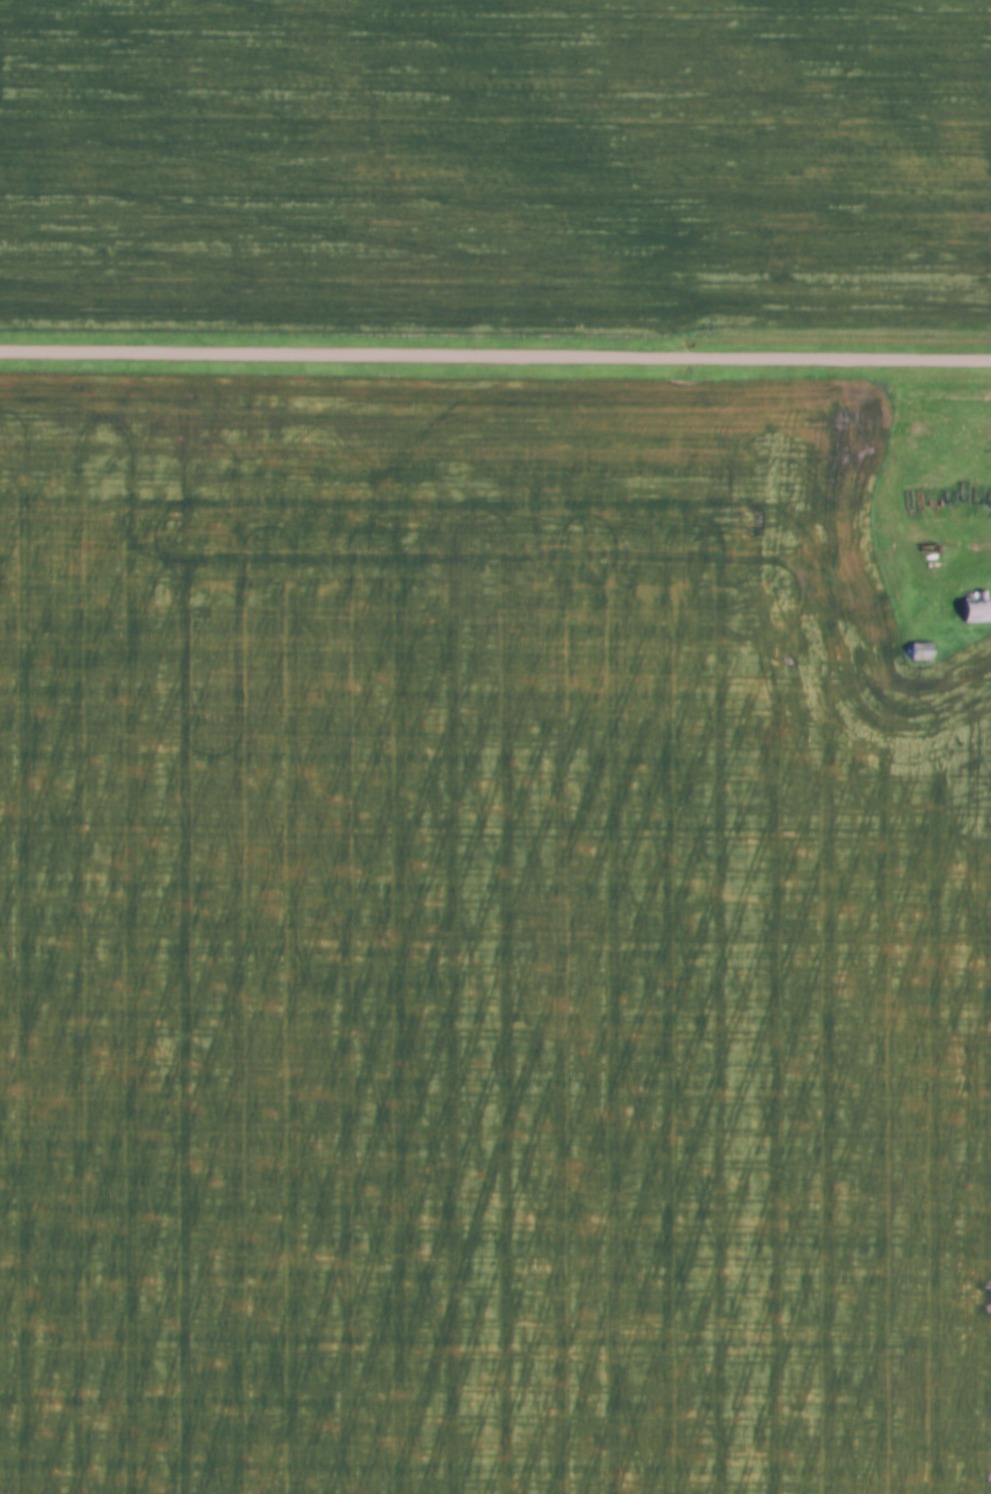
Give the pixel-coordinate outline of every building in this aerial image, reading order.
[(990,622),(990,596),(987,596),(987,593),(964,593),(964,622),(990,622)]
